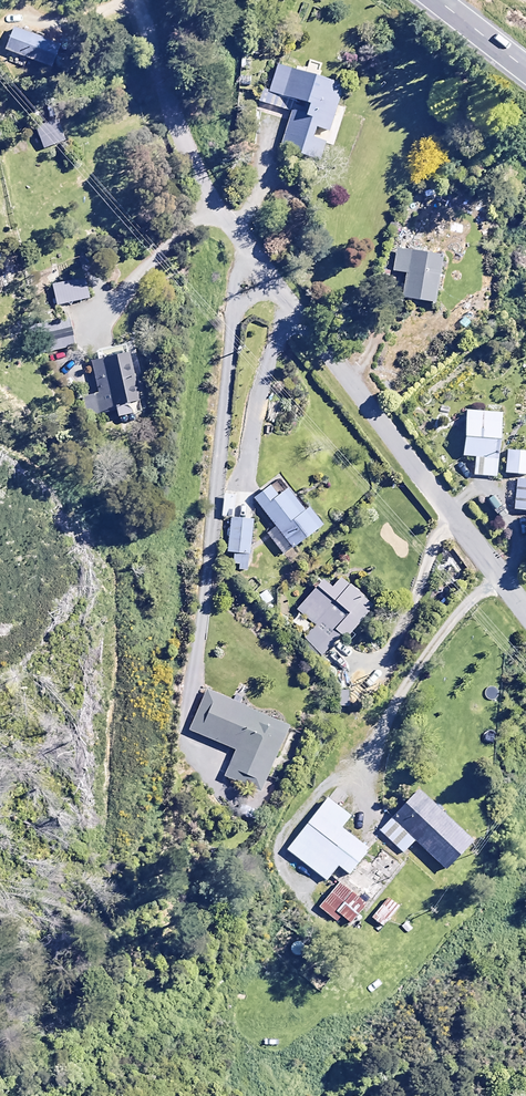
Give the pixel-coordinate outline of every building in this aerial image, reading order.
[(57,45),(12,28),(3,50),(49,67),(57,45)] [(341,85),(275,65),(267,90),(261,88),(257,101),(289,111),(278,148),(318,160),(324,142),(310,137),(313,127),(326,131),(341,85)] [(66,139),(57,118),(35,127),(43,148),(66,139)] [(439,257),(394,249),(391,270),(404,272),(400,297),(430,302),(439,257)] [(88,298),(83,276),(49,284),(53,305),(88,298)] [(72,345),(68,320),(38,325),(39,334),(46,333),(48,348),(72,345)] [(140,411),(125,344),(97,351),(99,359),(90,361),(97,392),(81,396),(85,414),(115,408),(117,417),(140,411)] [(499,412),(464,410),(461,455),(474,456),(472,474),(494,476),(499,412)] [(505,449),(503,473),(525,475),(525,450),(505,449)] [(319,524),(281,476),(252,498),(273,525),(264,532),(280,554),(319,524)] [(512,508),(525,510),(525,479),(515,478),(512,508)] [(233,494),(222,492),(219,516),(230,517),(233,494)] [(225,551),(233,552),(232,563),(238,564),(237,569),(245,569),(251,520),(229,517),(225,551)] [(370,605),(338,577),(330,587),(320,579),(295,609),(313,624),(299,641),(318,657),(338,634),(343,638),(370,605)] [(287,726),(205,690),(187,730),(234,750),(222,776),(258,792),(287,726)] [(470,841),(415,790),(378,831),(402,853),(412,841),(443,870),(470,841)] [(348,817),(325,799),(285,850),(324,881),(329,874),(334,878),(341,870),(346,874),(366,849),(339,828),(348,817)] [(258,808),(246,803),(241,815),(254,820),(258,808)] [(333,920),(338,915),(352,927),(402,867),(382,850),(370,864),(362,858),(344,879),(353,887),(348,892),(337,882),(317,907),(333,920)] [(397,907),(387,898),(370,918),(380,926),(397,907)]
